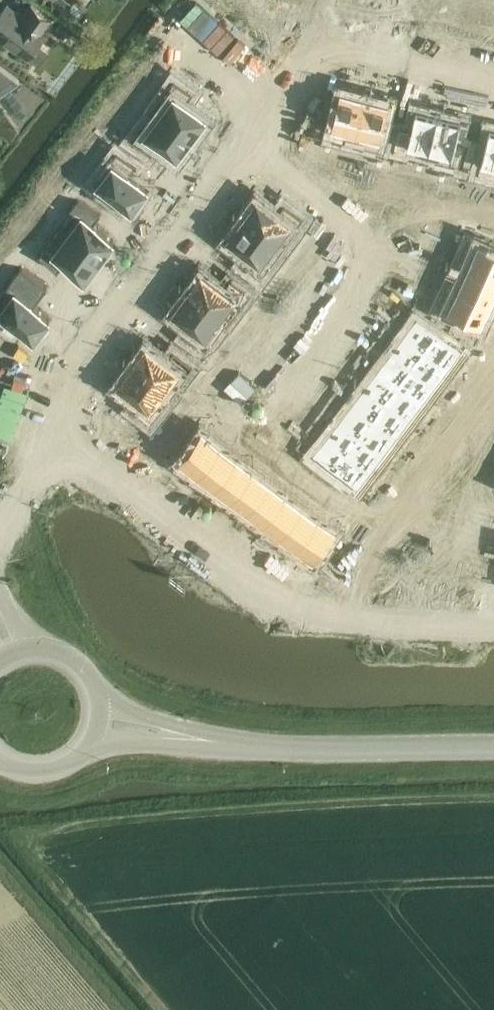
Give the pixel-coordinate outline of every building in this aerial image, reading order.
[(230,13),(251,29),(273,0),(240,0),(230,13)] [(399,16),(435,25),(440,6),(416,0),(403,0),(399,16)] [(483,9),(491,11),(493,0),(485,0),(483,9)] [(27,57),(45,33),(43,31),(52,20),(31,4),(22,16),(7,4),(0,13),(0,36),(27,57)] [(464,20),(461,32),(469,34),(471,22),(464,20)] [(59,23),(53,32),(60,38),(67,29),(59,23)] [(479,24),(476,36),(484,37),(487,26),(479,24)] [(21,81),(0,65),(0,95),(21,81)] [(174,96),(159,114),(191,138),(207,118),(187,104),(195,93),(175,78),(166,90),(174,96)] [(341,90),(332,126),(356,132),(365,96),(341,90)] [(365,96),(356,132),(380,138),(389,103),(365,96)] [(414,109),(405,144),(430,150),(439,115),(414,109)] [(138,127),(129,139),(149,154),(157,144),(176,159),(191,138),(159,114),(145,133),(138,127)] [(439,115),(430,150),(454,157),(463,121),(439,115)] [(479,163),(493,167),(493,129),(488,127),(479,163)] [(112,164),(98,183),(133,210),(148,189),(128,175),(136,164),(117,150),(108,161),(112,164)] [(367,195),(365,203),(377,206),(379,198),(367,195)] [(258,198),(243,218),(275,243),(289,224),(297,230),(305,218),(285,203),(278,213),(258,198)] [(379,198),(377,206),(388,209),(390,201),(379,198)] [(81,218),(67,237),(99,261),(114,241),(95,226),(102,216),(82,201),(74,212),(81,218)] [(441,214),(439,222),(450,224),(452,217),(441,214)] [(452,217),(450,224),(462,227),(464,220),(452,217)] [(243,218),(228,239),(247,253),(239,263),(260,279),(268,267),(261,261),(275,243),(243,218)] [(427,234),(423,245),(430,248),(435,237),(427,234)] [(45,250),(37,262),(57,277),(64,267),(84,281),(99,261),(67,237),(53,256),(45,250)] [(468,265),(493,276),(493,249),(478,242),(468,265)] [(423,245),(418,256),(425,259),(430,248),(423,245)] [(458,287),(491,302),(493,296),(493,276),(468,265),(458,287)] [(413,267),(408,278),(415,281),(420,270),(413,267)] [(203,272),(188,292),(219,316),(234,297),(241,303),(250,291),(230,276),(222,287),(203,272)] [(0,313),(0,315),(34,341),(49,321),(29,306),(37,296),(18,281),(9,293),(13,295),(0,313)] [(458,287),(448,310),(481,325),(491,302),(458,287)] [(188,292),(172,312),(192,327),(184,337),(204,352),(213,341),(205,335),(219,316),(188,292)] [(393,299),(388,305),(398,312),(402,306),(393,299)] [(388,305),(383,311),(393,319),(398,312),(388,305)] [(416,316),(403,334),(450,369),(466,346),(452,336),(448,340),(416,316)] [(376,321),(371,328),(381,335),(385,328),(376,321)] [(371,328),(366,334),(376,341),(381,335),(371,328)] [(366,334),(361,340),(371,348),(376,341),(366,334)] [(403,334),(390,351),(436,386),(450,369),(403,334)] [(361,340),(357,347),(366,354),(371,348),(361,340)] [(147,345),(132,365),(164,389),(178,371),(186,376),(195,365),(175,350),(167,360),(147,345)] [(390,351),(377,369),(423,404),(436,386),(390,351)] [(350,356),(345,362),(355,369),(359,363),(350,356)] [(345,362),(340,369),(350,376),(355,369),(345,362)] [(132,365),(117,385),(136,400),(129,410),(149,426),(157,414),(150,408),(164,389),(132,365)] [(340,369),(335,375),(345,382),(350,376),(340,369)] [(377,369),(363,386),(410,421),(423,404),(377,369)] [(335,375),(331,381),(340,388),(345,382),(335,375)] [(363,386),(350,404),(397,439),(410,421),(363,386)] [(324,390),(319,397),(329,404),(333,397),(324,390)] [(319,397),(314,403),(324,410),(329,404),(319,397)] [(314,403),(309,409),(319,417),(324,410),(314,403)] [(350,404),(337,421),(384,456),(397,439),(350,404)] [(222,406),(217,413),(226,420),(231,413),(222,406)] [(309,409),(305,416),(314,423),(319,417),(309,409)] [(337,421),(324,439),(371,474),(384,456),(337,421)] [(245,424),(241,431),(250,438),(255,432),(245,424)] [(297,426),(292,432),(302,439),(307,433),(297,426)] [(202,432),(180,461),(197,473),(219,444),(202,432)] [(255,432),(250,438),(260,445),(265,439),(255,432)] [(292,432),(287,438),(297,446),(302,439),(292,432)] [(324,439),(311,456),(343,480),(339,485),(354,496),(371,474),(324,439)] [(219,444),(197,473),(213,486),(235,457),(219,444)] [(278,449),(273,455),(283,462),(288,456),(278,449)] [(288,456),(283,462),(292,470),(297,463),(288,456)] [(235,457),(213,486),(230,499),(252,469),(235,457)] [(252,469),(230,499),(246,511),(268,482),(252,469)] [(311,473),(306,480),(315,487),(320,481),(311,473)] [(320,481),(315,487),(325,494),(330,488),(320,481)] [(268,482),(246,511),(263,523),(285,494),(268,482)] [(285,494),(263,523),(279,536),(301,507),(285,494)] [(344,499),(339,505),(349,512),(354,506),(344,499)] [(301,507),(279,536),(296,548),(318,519),(301,507)] [(318,519),(296,548),(312,561),(334,531),(318,519)]
